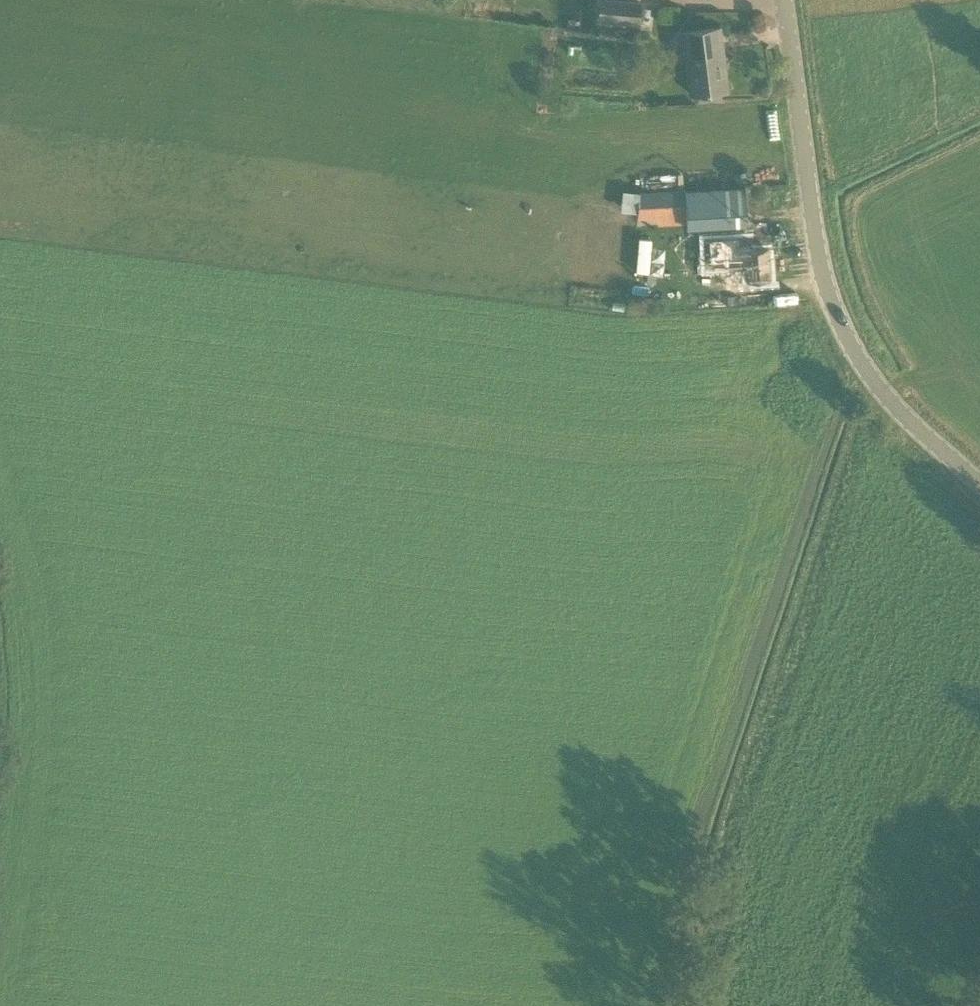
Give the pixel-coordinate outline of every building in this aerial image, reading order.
[(638,22),(640,2),(614,0),(600,0),(598,19),(638,22)] [(691,94),(727,89),(719,27),(683,32),(691,94)] [(752,185),(690,187),(692,226),(753,224),(752,185)] [(721,232),(680,234),(683,276),(678,276),(679,283),(684,283),(685,307),(724,304),(722,281),(724,281),(722,253),(721,232)] [(734,266),(731,268),(732,285),(736,288),(748,288),(747,280),(749,280),(769,278),(767,247),(747,248),(733,249),(734,266)]
